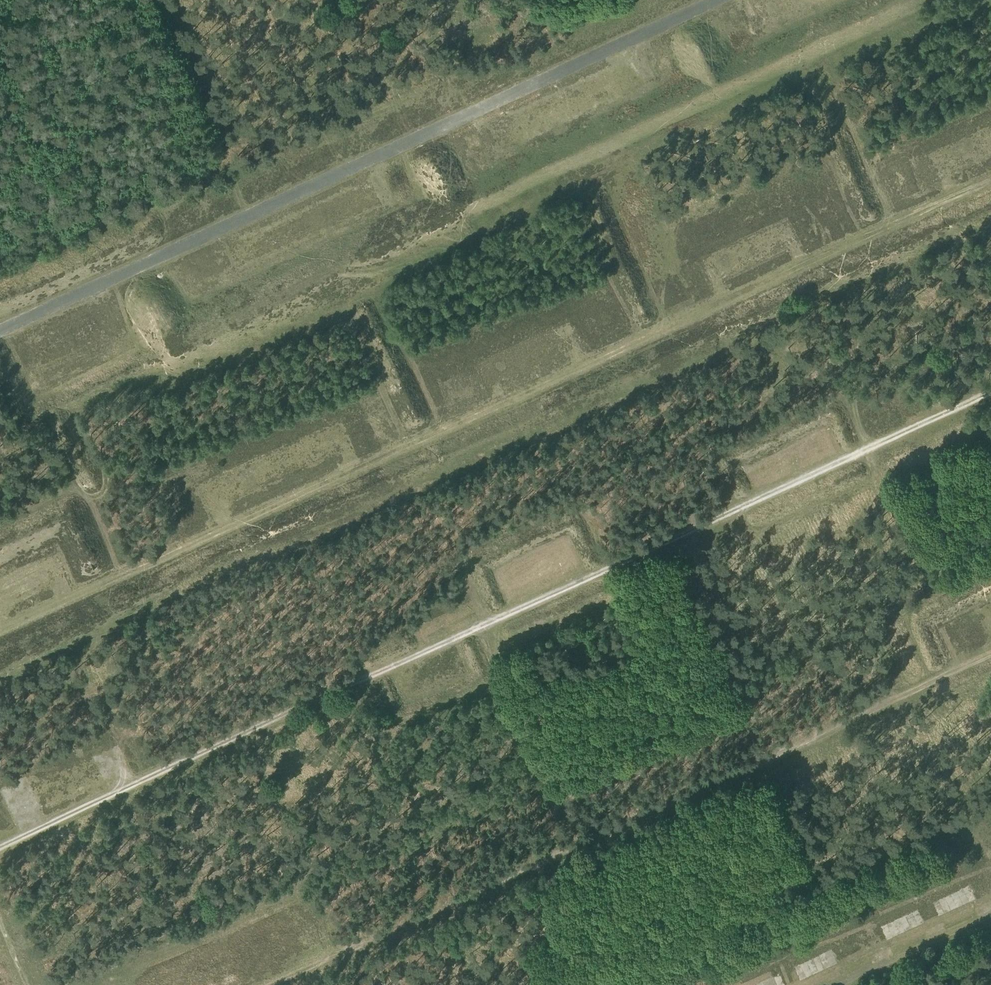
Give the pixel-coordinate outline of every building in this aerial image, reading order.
[(794,965),(800,979),(838,963),(832,949),(794,965)]
